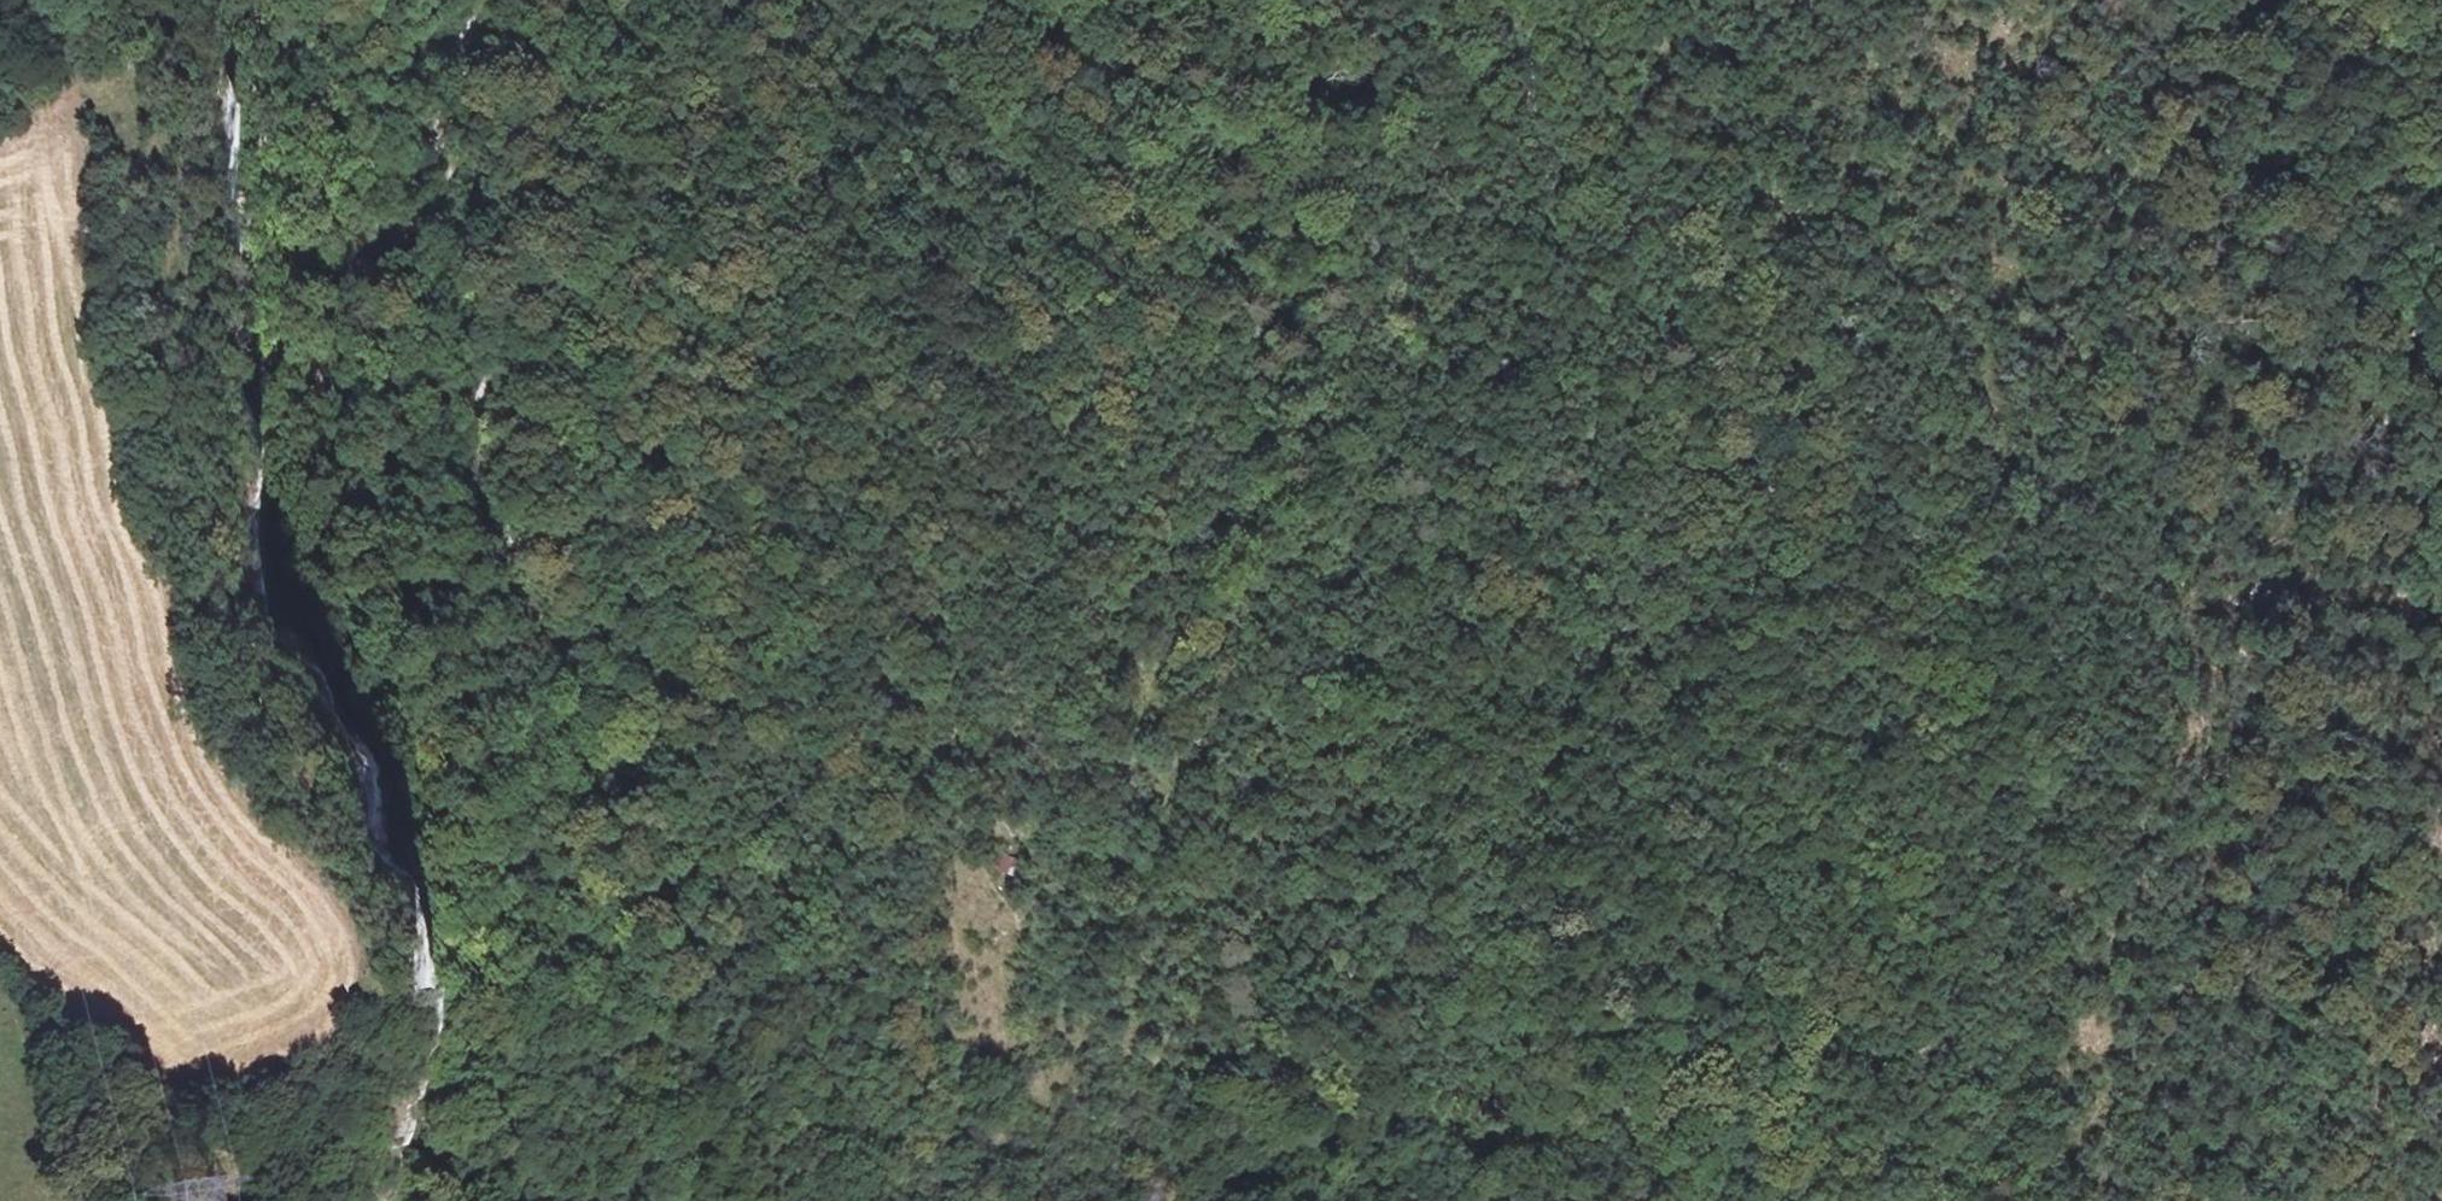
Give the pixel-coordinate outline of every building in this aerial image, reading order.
[(1000,856),(997,874),(1016,877),(1020,859),(1000,856)]
